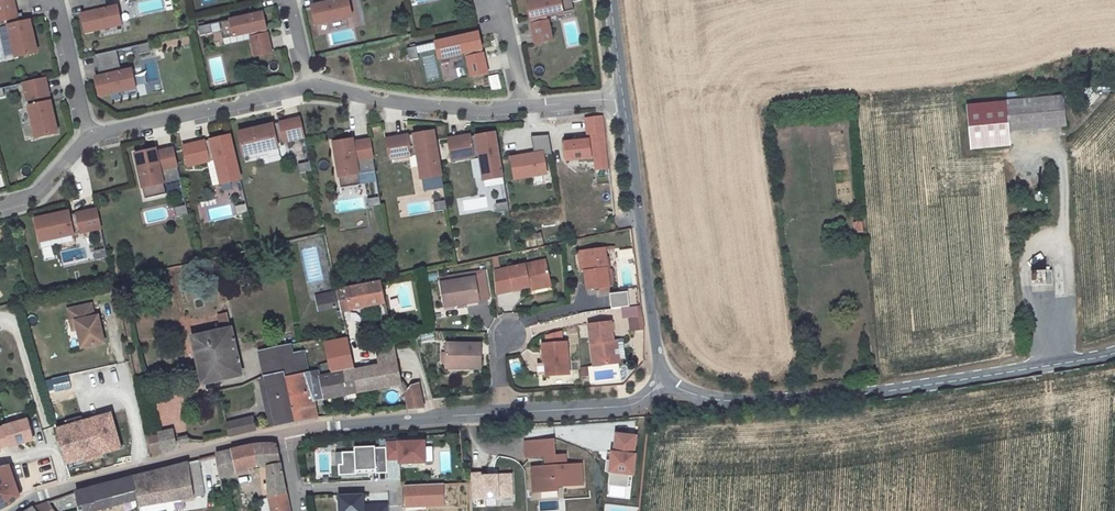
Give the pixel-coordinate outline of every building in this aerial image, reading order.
[(0,1),(0,21),(7,19),(17,56),(39,50),(30,18),(24,20),(22,11),(17,13),(13,0),(3,0),(0,1)] [(85,13),(80,14),(85,33),(121,25),(117,6),(106,8),(105,0),(82,0),(85,13)] [(315,4),(311,6),(315,24),(351,16),(348,0),(314,0),(315,4)] [(526,4),(535,44),(552,40),(547,16),(573,11),(572,2),(582,0),(543,0),(526,4)] [(262,13),(219,23),(223,39),(249,33),(255,57),(271,53),(262,13)] [(210,25),(198,27),(200,36),(212,34),(210,25)] [(478,32),(434,42),(438,58),(465,52),(470,76),(487,72),(479,37),(478,32)] [(149,43),(137,45),(139,54),(151,51),(149,43)] [(416,46),(407,48),(409,60),(418,58),(416,46)] [(116,50),(94,55),(99,76),(95,77),(99,96),(135,88),(131,69),(121,71),(116,50)] [(496,73),(486,76),(491,91),(500,88),(496,73)] [(45,77),(23,83),(38,137),(60,131),(45,77)] [(1060,102),(1006,106),(1009,137),(1063,133),(1060,102)] [(606,169),(602,116),(582,117),(584,139),(559,140),(561,162),(591,160),(592,170),(606,169)] [(304,139),(299,120),(237,134),(243,158),(278,150),(277,145),(304,139)] [(441,176),(434,131),(386,139),(389,159),(417,154),(422,179),(441,176)] [(503,177),(496,132),(448,140),(451,161),(479,156),(484,181),(503,177)] [(532,152),(506,156),(510,181),(545,175),(542,155),(550,154),(547,134),(530,137),(532,152)] [(240,180),(229,135),(182,147),(187,167),(214,160),(220,184),(240,180)] [(375,171),(369,139),(352,142),(352,139),(330,142),(338,188),(360,184),(358,173),(375,171)] [(164,183),(180,180),(172,148),(156,152),(155,149),(134,153),(144,199),(166,194),(164,183)] [(299,175),(311,172),(309,163),(297,166),(299,175)] [(483,187),(502,184),(501,178),(482,182),(483,187)] [(369,209),(381,207),(379,198),(367,200),(369,209)] [(447,209),(445,200),(433,202),(435,211),(447,209)] [(509,211),(507,202),(495,204),(497,213),(509,211)] [(246,204),(234,206),(236,215),(248,212),(246,204)] [(176,216),(188,214),(186,205),(174,207),(176,216)] [(39,241),(100,228),(96,209),(69,215),(69,211),(34,219),(39,241)] [(521,248),(542,245),(540,233),(520,235),(521,248)] [(93,251),(95,259),(107,257),(105,248),(93,251)] [(583,272),(585,290),(594,289),(607,287),(604,249),(581,252),(583,272)] [(575,252),(577,273),(583,272),(581,252),(575,252)] [(544,262),(505,270),(510,292),(529,289),(549,285),(544,262)] [(1054,290),(1053,275),(1045,276),(1046,291),(1054,290)] [(1045,276),(1031,277),(1033,292),(1046,291),(1045,276)] [(475,278),(438,284),(443,308),(462,305),(461,301),(474,299),(478,299),(475,278)] [(340,312),(384,304),(379,283),(336,292),(337,298),(340,308),(340,312)] [(530,294),(550,290),(549,285),(529,289),(530,294)] [(336,292),(336,291),(315,296),(316,303),(337,298),(336,292)] [(611,310),(627,308),(626,297),(610,299),(611,310)] [(340,308),(337,298),(316,303),(318,313),(340,308)] [(463,307),(475,305),(474,299),(461,301),(462,305),(463,307)] [(91,302),(68,307),(71,320),(76,319),(78,327),(81,345),(104,340),(98,314),(94,315),(91,302)] [(627,308),(629,328),(641,327),(638,307),(627,308)] [(201,384),(238,376),(230,340),(225,315),(216,316),(219,332),(190,338),(197,367),(201,384)] [(609,322),(587,325),(593,366),(615,363),(612,342),(609,322)] [(351,371),(346,341),(324,342),(331,375),(351,371)] [(262,377),(282,373),(283,377),(294,375),(292,354),(292,353),(290,344),(290,343),(257,353),(258,360),(262,374),(262,375),(262,377)] [(565,343),(542,345),(544,365),(548,364),(550,376),(550,377),(568,375),(565,343)] [(481,370),(482,347),(446,346),(446,354),(446,364),(446,365),(449,366),(459,366),(459,369),(481,370)] [(262,377),(274,427),(315,418),(311,400),(306,374),(302,351),(292,354),(294,375),(283,377),(282,373),(262,377)] [(311,400),(400,384),(396,364),(351,371),(331,375),(318,377),(317,372),(306,374),(311,400)] [(550,376),(548,364),(544,365),(541,365),(543,377),(550,376)] [(449,373),(459,374),(459,369),(459,366),(449,366),(449,373)] [(418,389),(404,391),(407,411),(422,410),(418,389)] [(252,426),(249,412),(224,421),(228,437),(236,431),(252,426)] [(118,449),(112,431),(116,430),(110,413),(92,418),(96,434),(88,436),(83,421),(66,426),(56,429),(66,464),(85,459),(86,462),(103,457),(102,453),(118,449)] [(66,426),(83,421),(81,416),(64,421),(66,426)] [(96,434),(92,418),(83,421),(88,436),(96,434)] [(33,441),(27,421),(3,428),(3,429),(8,446),(8,448),(33,441)] [(121,447),(116,430),(112,431),(118,449),(121,447)] [(172,451),(169,431),(146,432),(148,445),(151,456),(172,451)] [(630,473),(632,454),(631,454),(632,435),(613,433),(611,452),(610,460),(608,460),(603,459),(602,471),(607,471),(606,484),(625,486),(627,473),(630,473)] [(554,439),(525,441),(526,457),(546,456),(546,465),(535,466),(537,492),(558,491),(558,487),(582,485),(581,463),(565,464),(565,454),(555,455),(554,439)] [(425,462),(424,441),(385,443),(386,447),(386,460),(399,459),(399,463),(425,462)] [(267,498),(270,510),(287,507),(284,489),(275,447),(271,444),(257,444),(215,453),(215,456),(218,474),(248,464),(247,459),(257,455),(266,456),(267,498)] [(148,445),(139,448),(141,459),(151,456),(148,445)] [(386,460),(386,447),(375,448),(375,446),(354,447),(354,452),(342,452),(342,464),(338,464),(338,465),(339,474),(356,473),(355,468),(386,466),(386,460)] [(24,463),(31,487),(57,480),(50,456),(24,463)] [(68,467),(86,462),(85,459),(66,464),(68,467)] [(138,505),(203,496),(198,460),(133,477),(137,501),(138,505)] [(387,473),(386,466),(355,468),(356,473),(339,474),(339,475),(387,473)] [(9,505),(18,497),(8,467),(7,467),(0,469),(0,509),(9,505)] [(512,497),(510,475),(482,476),(482,474),(470,474),(471,499),(512,497)] [(137,501),(133,477),(74,495),(77,510),(96,510),(137,501)] [(444,505),(443,484),(405,485),(406,506),(444,505)] [(389,506),(363,507),(362,494),(338,495),(339,510),(389,510),(389,506)]
